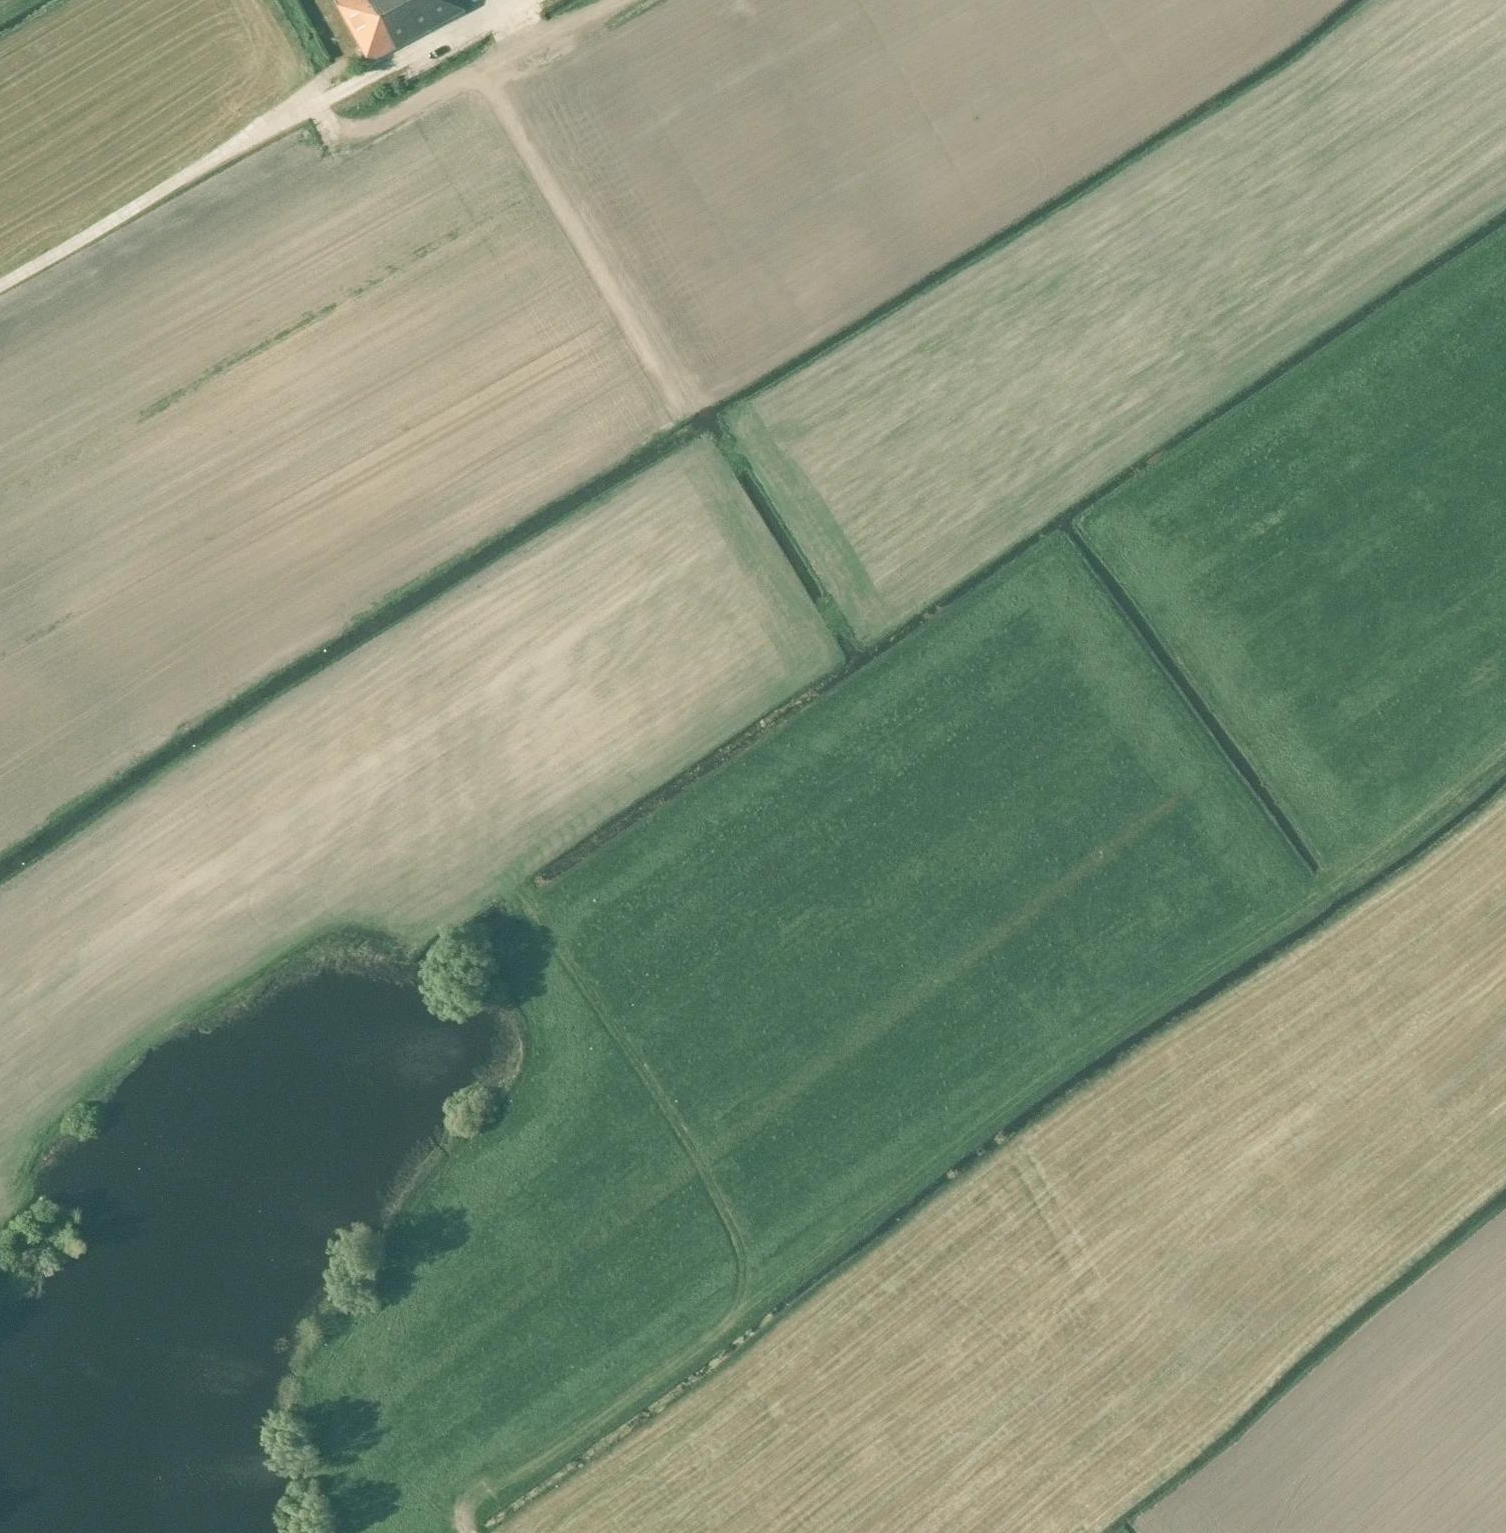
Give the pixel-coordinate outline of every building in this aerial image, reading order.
[(369,64),(465,11),(459,0),(338,0),(335,2),(369,64)]
